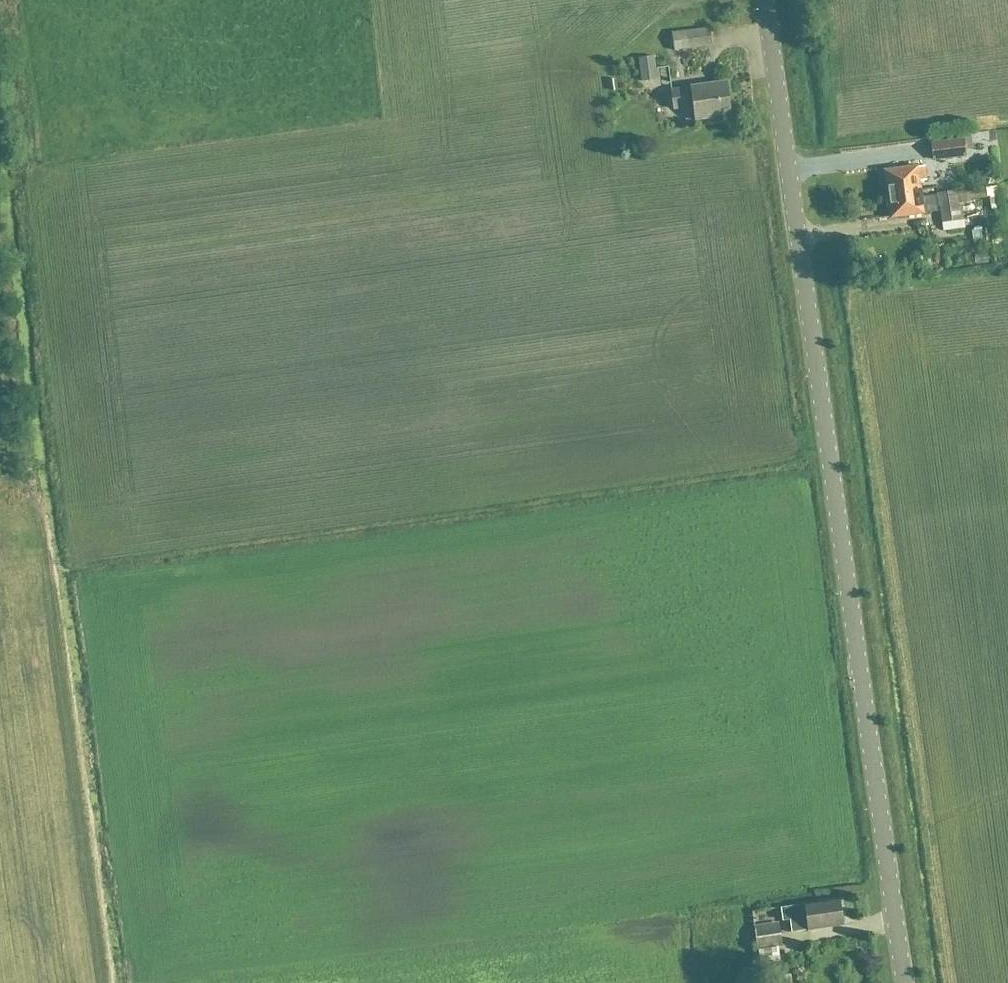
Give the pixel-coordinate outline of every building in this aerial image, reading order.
[(709,28),(670,33),(673,51),(711,46),(709,28)] [(670,90),(673,110),(692,107),(694,121),(730,116),(725,82),(689,88),(670,90)] [(962,140),(930,144),(933,161),(964,156),(962,140)] [(887,196),(921,191),(919,182),(926,182),(924,167),(917,168),(884,172),(887,196)] [(921,191),(887,196),(891,219),(937,212),(935,197),(922,199),(921,191)] [(956,192),(938,195),(943,232),(964,229),(961,207),(959,208),(956,192)] [(804,904),(787,906),(788,920),(790,932),(806,930),(841,925),(837,899),(804,903),(804,904)] [(779,922),(762,924),(753,925),(757,950),(758,950),(778,947),(783,947),(779,922)]
